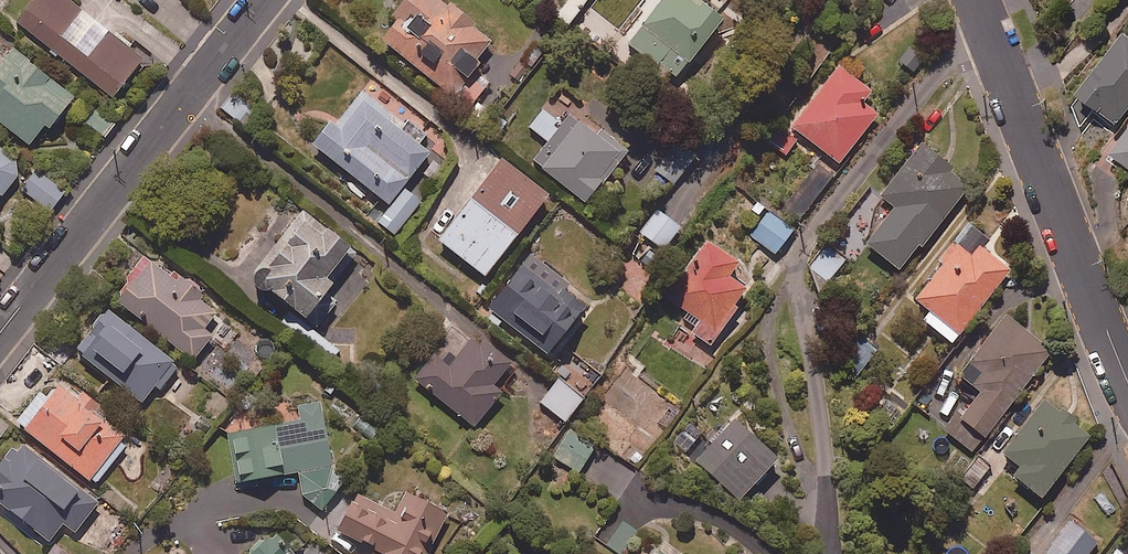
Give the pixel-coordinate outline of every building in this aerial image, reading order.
[(65,0),(36,0),(17,25),(114,99),(144,60),(65,0)] [(429,0),(407,0),(377,40),(456,101),(462,93),(474,102),(487,85),(476,76),(482,67),(475,62),(489,44),(473,32),(478,27),(447,4),(442,10),(429,0)] [(557,18),(569,28),(590,0),(570,0),(557,18)] [(693,0),(667,0),(630,45),(675,84),(724,26),(693,0)] [(1126,36),(1080,98),(1119,127),(1127,114),(1127,37),(1126,36)] [(923,62),(904,50),(893,68),(913,79),(923,62)] [(12,53),(0,68),(0,123),(30,147),(44,129),(49,133),(74,102),(12,53)] [(831,62),(767,142),(786,157),(802,136),(840,166),(878,117),(863,106),(872,94),(855,81),(831,62)] [(332,125),(311,152),(344,179),(342,182),(358,195),(364,188),(390,209),(378,224),(395,238),(421,205),(403,190),(430,157),(418,148),(427,137),(408,122),(404,127),(362,94),(335,128),(332,125)] [(115,126),(95,112),(85,126),(105,140),(115,126)] [(561,129),(542,113),(528,129),(548,145),(533,164),(585,208),(629,156),(592,125),(586,132),(570,118),(561,129)] [(1111,158),(1127,171),(1127,136),(1111,158)] [(953,172),(921,148),(881,200),(896,211),(867,249),(900,274),(919,249),(922,251),(968,191),(949,177),(953,172)] [(24,171),(0,153),(0,203),(24,171)] [(548,202),(503,166),(439,245),(485,281),(548,202)] [(830,182),(812,169),(782,207),(799,221),(830,182)] [(65,196),(37,172),(21,191),(49,214),(65,196)] [(681,231),(656,213),(640,235),(665,253),(681,231)] [(794,233),(770,214),(751,236),(775,256),(794,233)] [(249,283),(305,325),(357,257),(301,215),(249,283)] [(990,244),(969,227),(939,266),(943,269),(916,304),(930,315),(923,324),(953,348),(1011,273),(983,252),(990,244)] [(683,284),(670,303),(696,321),(688,333),(712,349),(750,295),(730,281),(740,267),(707,244),(680,282),(683,284)] [(846,262),(829,247),(810,269),(827,284),(846,262)] [(571,289),(531,258),(489,313),(550,360),(587,312),(566,296),(571,289)] [(204,333),(216,317),(201,305),(204,300),(172,276),(168,281),(145,263),(114,304),(193,364),(213,339),(204,333)] [(177,370),(107,315),(76,356),(146,410),(177,370)] [(1052,354),(1006,319),(958,381),(975,394),(945,432),(975,455),(1052,354)] [(512,367),(471,334),(450,359),(439,350),(415,379),(476,428),(502,396),(494,389),(512,367)] [(584,402),(560,381),(540,405),(565,426),(584,402)] [(77,403),(58,389),(46,406),(37,399),(24,417),(33,425),(26,435),(94,487),(123,449),(124,438),(95,416),(99,411),(82,398),(77,403)] [(1091,439),(1045,404),(1003,458),(1021,472),(1014,482),(1042,503),(1091,439)] [(333,474),(320,406),(297,411),(300,425),(228,439),(238,489),(298,478),(301,494),(321,513),(342,489),(333,474)] [(777,464),(729,422),(694,462),(741,504),(777,464)] [(596,450),(573,433),(555,457),(578,474),(596,450)] [(19,445),(0,467),(0,508),(46,547),(64,527),(74,536),(99,507),(86,496),(83,499),(19,445)] [(359,495),(336,530),(372,553),(423,553),(445,520),(406,495),(391,516),(359,495)] [(620,523),(609,543),(630,553),(632,553),(642,534),(620,523)] [(272,539),(257,553),(287,553),(272,539)]
